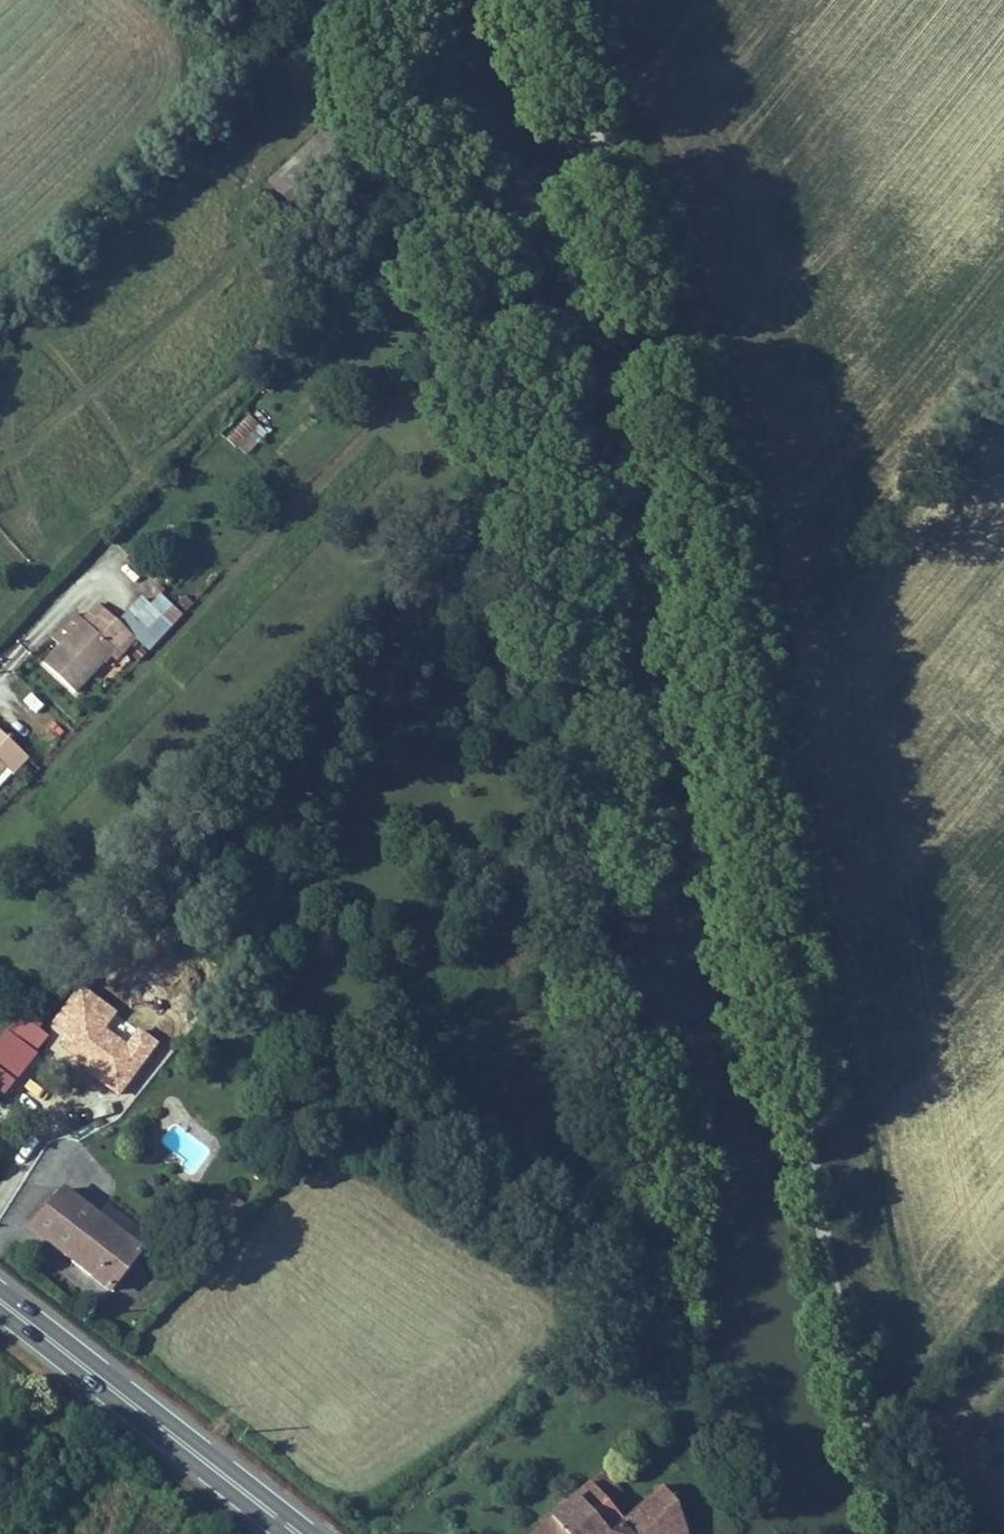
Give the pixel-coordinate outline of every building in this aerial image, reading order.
[(243,414),(226,442),(249,455),(265,428),(243,414)] [(61,645),(44,664),(75,693),(91,675),(115,650),(120,655),(136,638),(150,651),(173,627),(150,607),(142,617),(133,609),(119,623),(99,604),(83,621),(61,645)] [(53,639),(61,645),(83,621),(76,614),(53,639)] [(115,650),(91,675),(105,688),(128,663),(120,655),(115,650)] [(0,731),(0,784),(27,756),(0,731)] [(4,1096),(50,1035),(18,1011),(0,1035),(0,1093),(4,1096)] [(142,1250),(64,1189),(29,1227),(66,1257),(110,1291),(142,1250)] [(679,1511),(647,1431),(533,1533),(653,1533),(679,1511)] [(679,1511),(653,1533),(689,1533),(679,1511)]
